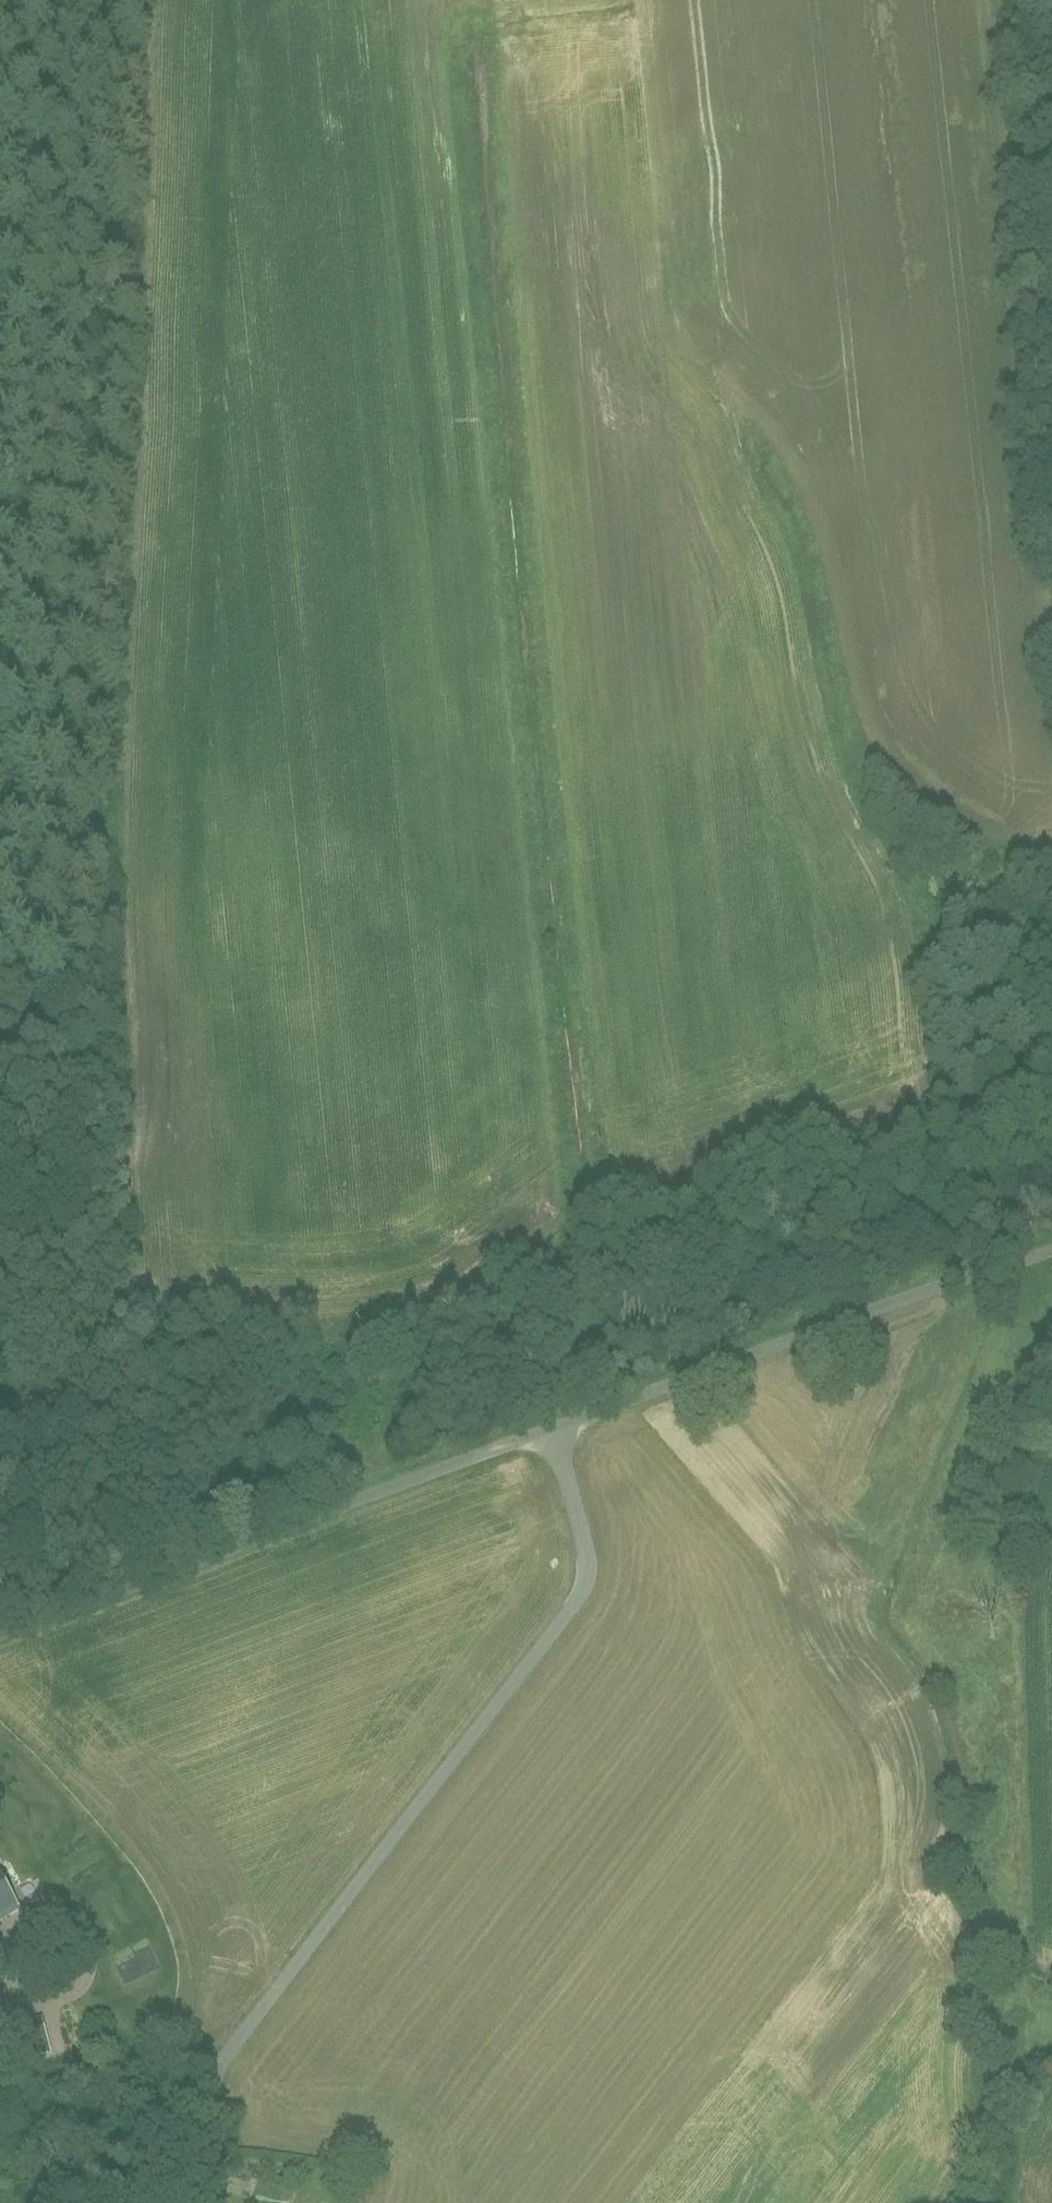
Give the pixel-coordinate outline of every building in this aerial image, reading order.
[(22,1916),(0,1878),(0,1929),(22,1916)]
